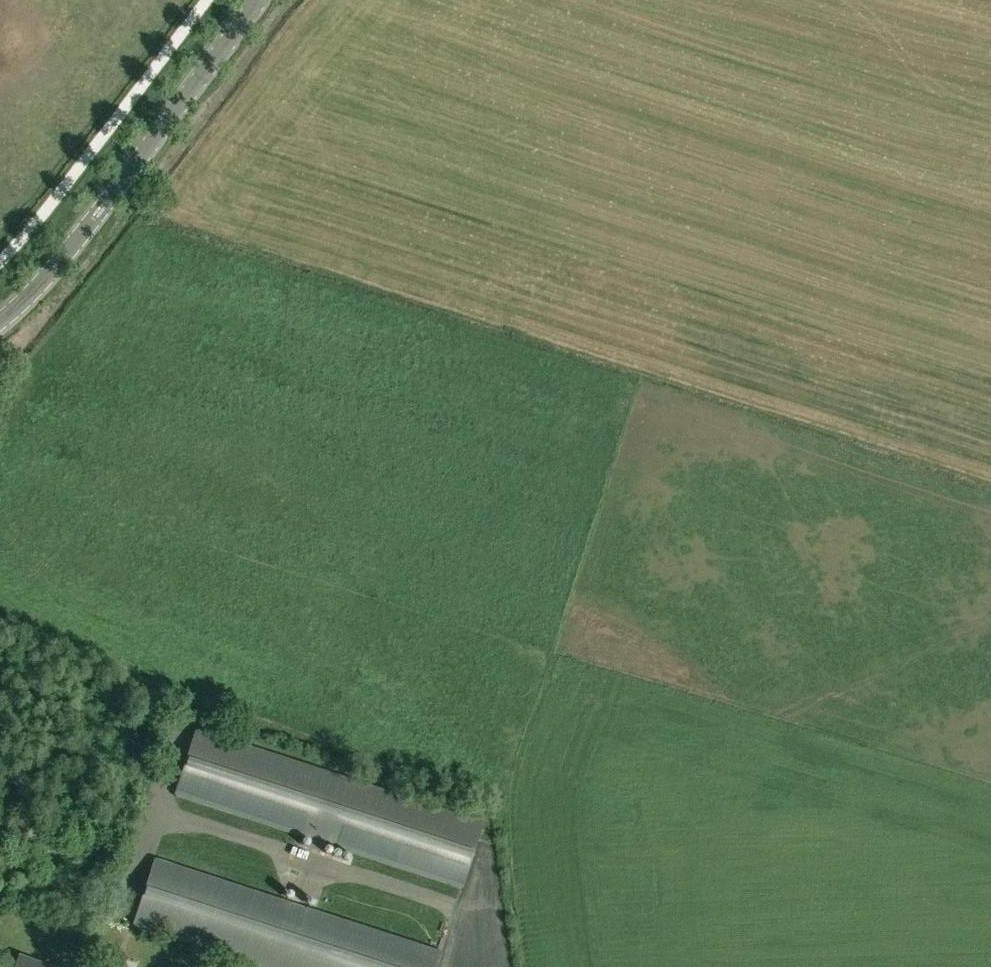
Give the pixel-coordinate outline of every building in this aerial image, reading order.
[(462,887),(483,825),(197,731),(176,794),(462,887)] [(441,954),(155,862),(134,925),(265,966),(437,966),(441,954)] [(16,966),(44,966),(19,958),(16,966)]
